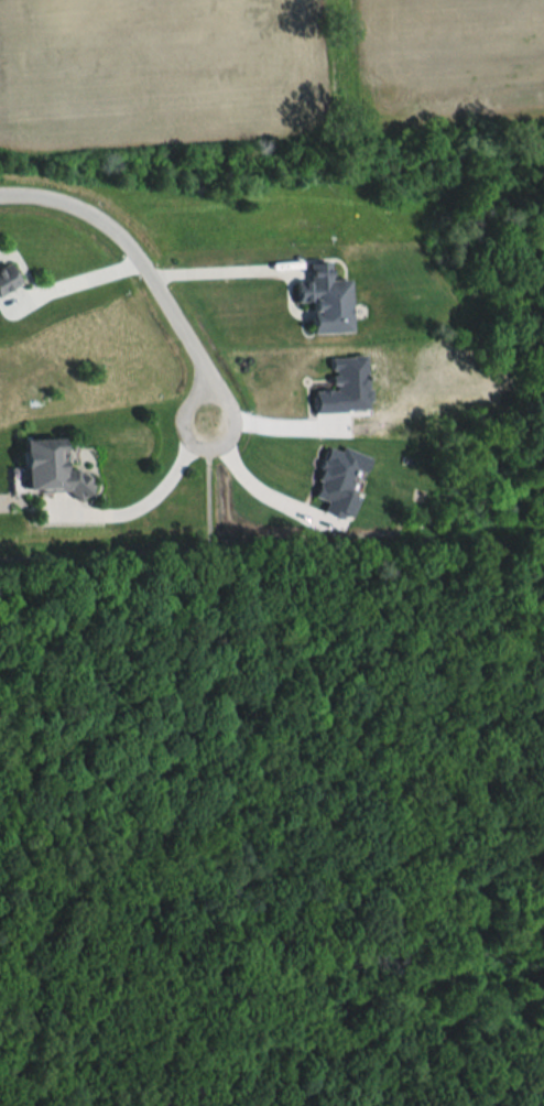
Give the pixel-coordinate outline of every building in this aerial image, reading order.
[(0,266),(0,292),(14,286),(4,264),(0,266)] [(346,280),(327,281),(327,264),(312,265),(312,273),(304,273),(304,285),(294,285),(295,306),(306,306),(307,335),(348,334),(346,280)] [(18,442),(20,497),(86,494),(85,471),(59,472),(58,440),(18,442)]
